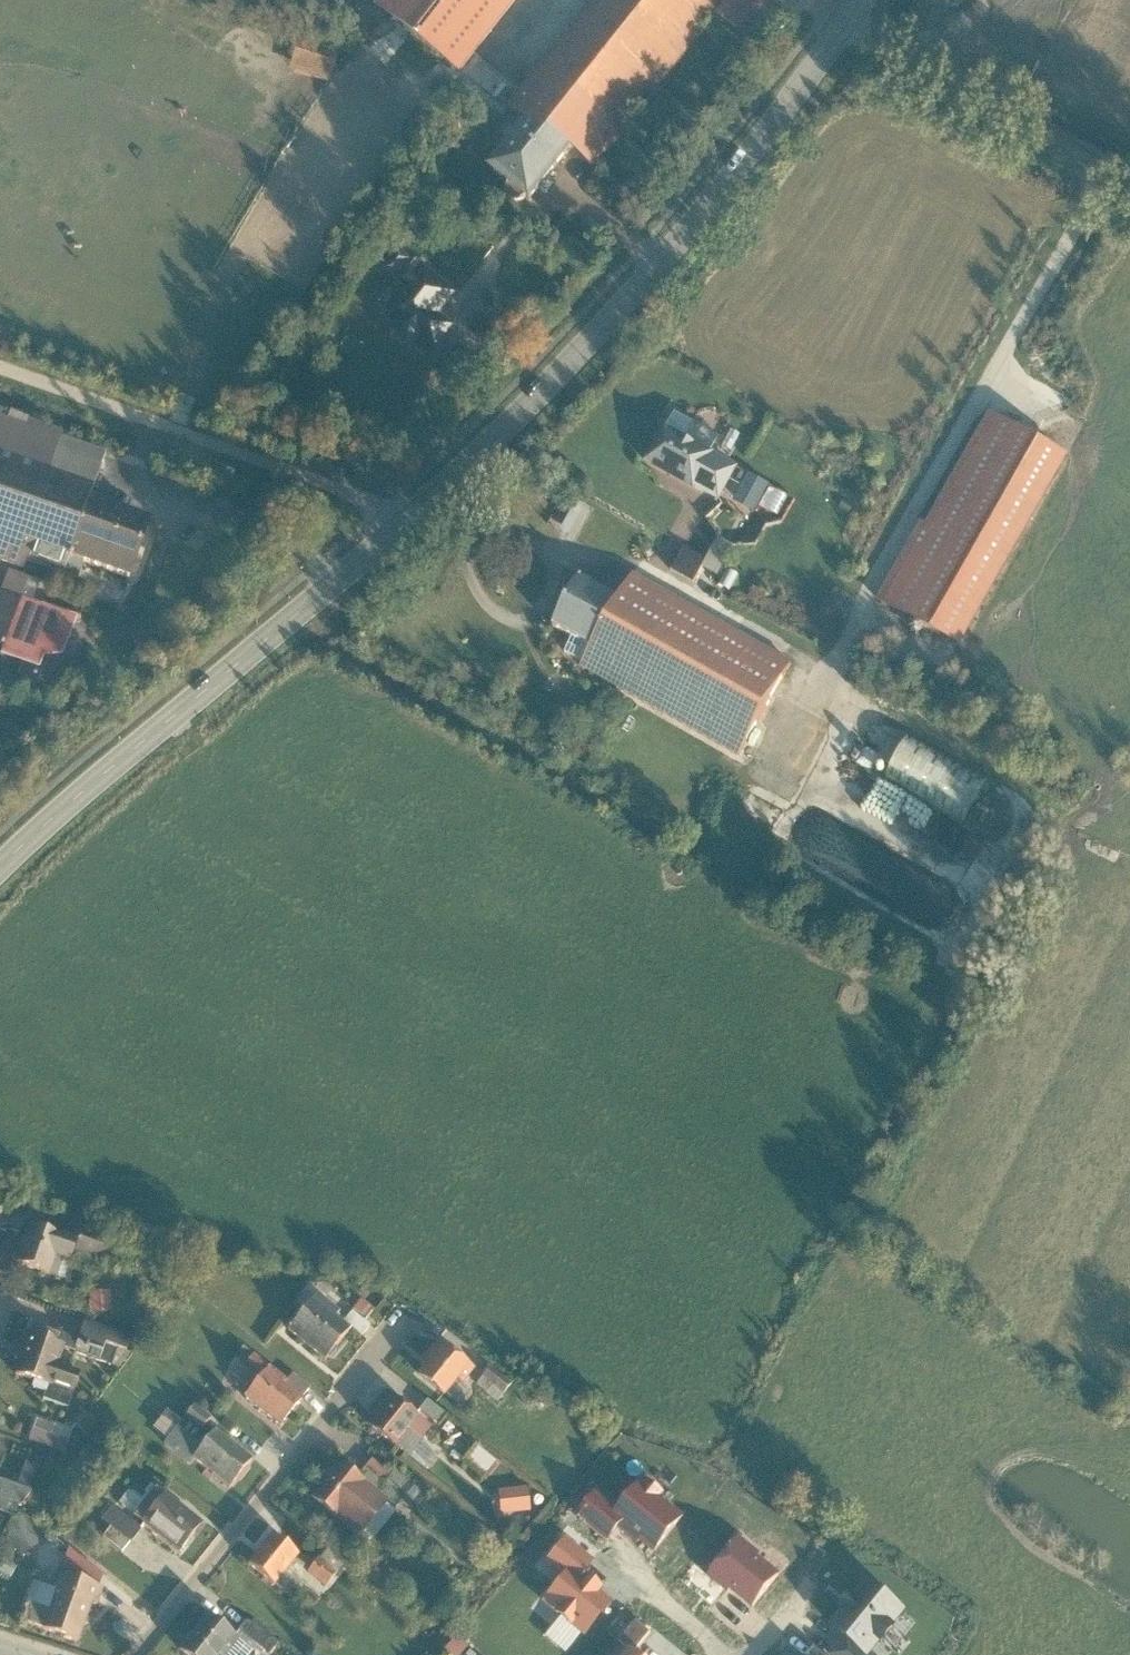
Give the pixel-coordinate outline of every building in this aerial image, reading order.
[(384,5),(465,67),(517,0),(388,0),(384,5)] [(784,7),(775,0),(601,0),(516,108),(533,122),(498,166),(543,201),(585,148),(603,162),(722,11),(758,40),(784,7)] [(569,10),(577,0),(557,0),(569,10)] [(304,39),(295,69),(330,80),(340,50),(304,39)] [(465,298),(429,268),(394,312),(408,324),(404,329),(405,337),(418,346),(424,345),(430,339),(447,353),(463,333),(447,320),(465,298)] [(989,410),(887,599),(976,647),(1078,458),(989,410)] [(669,426),(647,463),(696,491),(718,454),(669,426)] [(89,565),(108,510),(96,506),(102,487),(0,452),(0,563),(23,571),(26,561),(84,580),(89,565)] [(759,511),(773,481),(751,471),(737,501),(759,511)] [(149,586),(168,530),(108,510),(89,565),(149,586)] [(705,567),(720,575),(737,545),(720,536),(709,557),(687,544),(673,568),(697,582),(705,567)] [(81,620),(43,608),(46,599),(29,593),(33,581),(7,573),(0,595),(0,642),(7,644),(2,657),(47,672),(52,658),(67,663),(81,620)] [(793,661),(636,577),(625,597),(590,578),(560,634),(592,651),(584,666),(744,751),(793,661)] [(888,780),(970,819),(991,775),(909,736),(888,780)] [(0,1205),(0,1216),(0,1218),(0,1229),(5,1230),(11,1208),(0,1205)] [(59,1235),(29,1226),(18,1262),(60,1275),(68,1247),(74,1232),(61,1227),(59,1235)] [(68,1247),(109,1263),(115,1247),(74,1232),(68,1247)] [(93,1312),(114,1311),(113,1290),(92,1291),(93,1312)] [(349,1313),(324,1295),(296,1332),(334,1360),(355,1332),(342,1322),(349,1313)] [(81,1344),(31,1323),(17,1357),(30,1362),(23,1377),(54,1390),(47,1406),(79,1419),(94,1384),(68,1373),(77,1354),(81,1344)] [(125,1336),(88,1323),(81,1344),(77,1354),(114,1367),(125,1336)] [(478,1366),(439,1338),(427,1354),(434,1359),(423,1373),(449,1392),(461,1376),(467,1380),(478,1366)] [(271,1366),(257,1357),(250,1368),(264,1377),(271,1366)] [(264,1377),(248,1401),(285,1428),(304,1401),(288,1389),(294,1380),(271,1366),(264,1377)] [(508,1391),(487,1375),(477,1387),(498,1404),(508,1391)] [(430,1431),(389,1393),(377,1406),(384,1412),(373,1426),(407,1457),(430,1431)] [(444,1416),(425,1403),(419,1412),(438,1425),(444,1416)] [(217,1425),(198,1410),(190,1420),(209,1435),(217,1425)] [(73,1437),(41,1425),(35,1440),(67,1452),(73,1437)] [(210,1453),(180,1427),(163,1445),(194,1471),(203,1461),(210,1453)] [(256,1462),(224,1436),(210,1453),(203,1461),(235,1488),(256,1462)] [(396,1512),(335,1461),(318,1481),(327,1489),(315,1504),(367,1547),(396,1512)] [(398,1482),(379,1464),(372,1472),(390,1490),(398,1482)] [(0,1482),(0,1512),(13,1518),(24,1493),(0,1482)] [(688,1518),(643,1482),(622,1507),(615,1516),(625,1523),(661,1552),(688,1518)] [(528,1489),(504,1492),(506,1513),(531,1511),(528,1489)] [(625,1523),(615,1516),(622,1507),(601,1490),(579,1518),(609,1542),(625,1523)] [(206,1523),(173,1498),(150,1528),(184,1553),(206,1523)] [(143,1528),(116,1506),(104,1521),(117,1532),(111,1539),(125,1551),(143,1528)] [(38,1546),(23,1520),(7,1529),(22,1555),(38,1546)] [(310,1563),(279,1538),(255,1567),(286,1592),(310,1563)] [(589,1563),(565,1543),(547,1565),(565,1580),(569,1575),(575,1580),(589,1563)] [(754,1610),(780,1578),(738,1544),(712,1577),(754,1610)] [(343,1574),(324,1558),(314,1571),(332,1587),(343,1574)] [(28,1627),(90,1641),(103,1582),(58,1571),(55,1586),(68,1589),(63,1612),(34,1605),(28,1627)] [(565,1580),(545,1604),(583,1635),(607,1606),(575,1580),(569,1575),(565,1580)] [(867,1584),(832,1627),(843,1635),(865,1653),(900,1611),(867,1584)] [(213,1611),(178,1652),(182,1654),(252,1654),(257,1649),(213,1611)] [(629,1649),(633,1653),(650,1632),(637,1621),(620,1642),(629,1649)] [(251,1622),(243,1631),(270,1654),(272,1654),(279,1648),(251,1622)] [(843,1635),(827,1654),(868,1654),(865,1653),(843,1635)] [(816,1646),(809,1654),(827,1654),(816,1646)]
